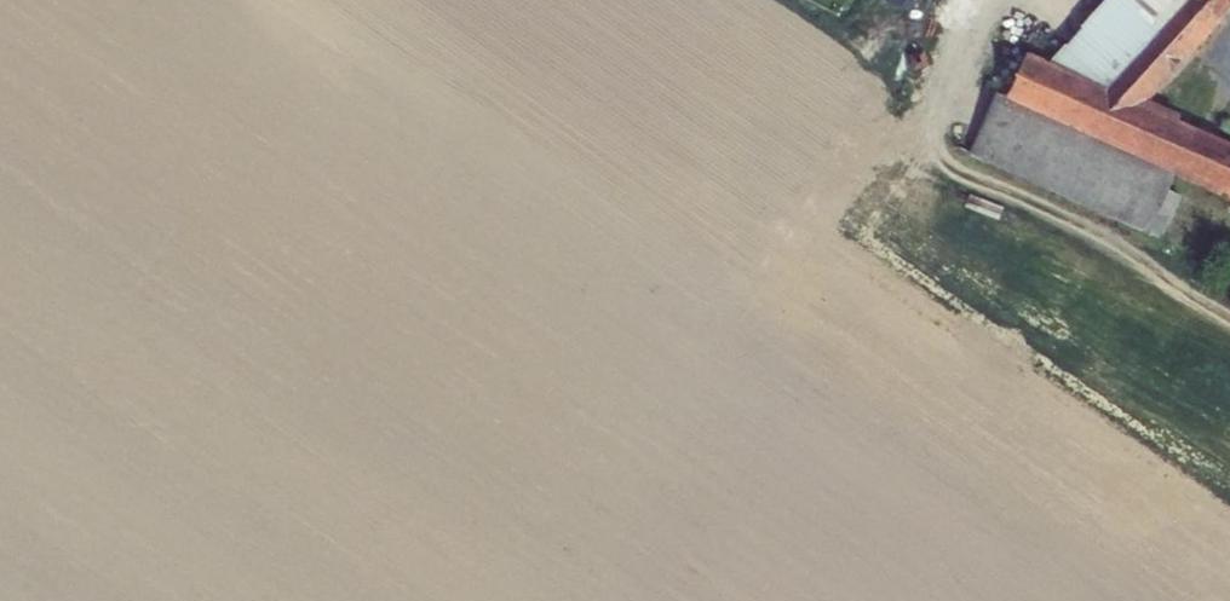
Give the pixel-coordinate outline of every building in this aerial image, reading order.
[(1149,234),(1175,174),(1229,198),(1229,144),(1139,104),(1229,5),(1229,0),(1109,0),(1050,66),(1002,44),(956,149),(1149,234)]
